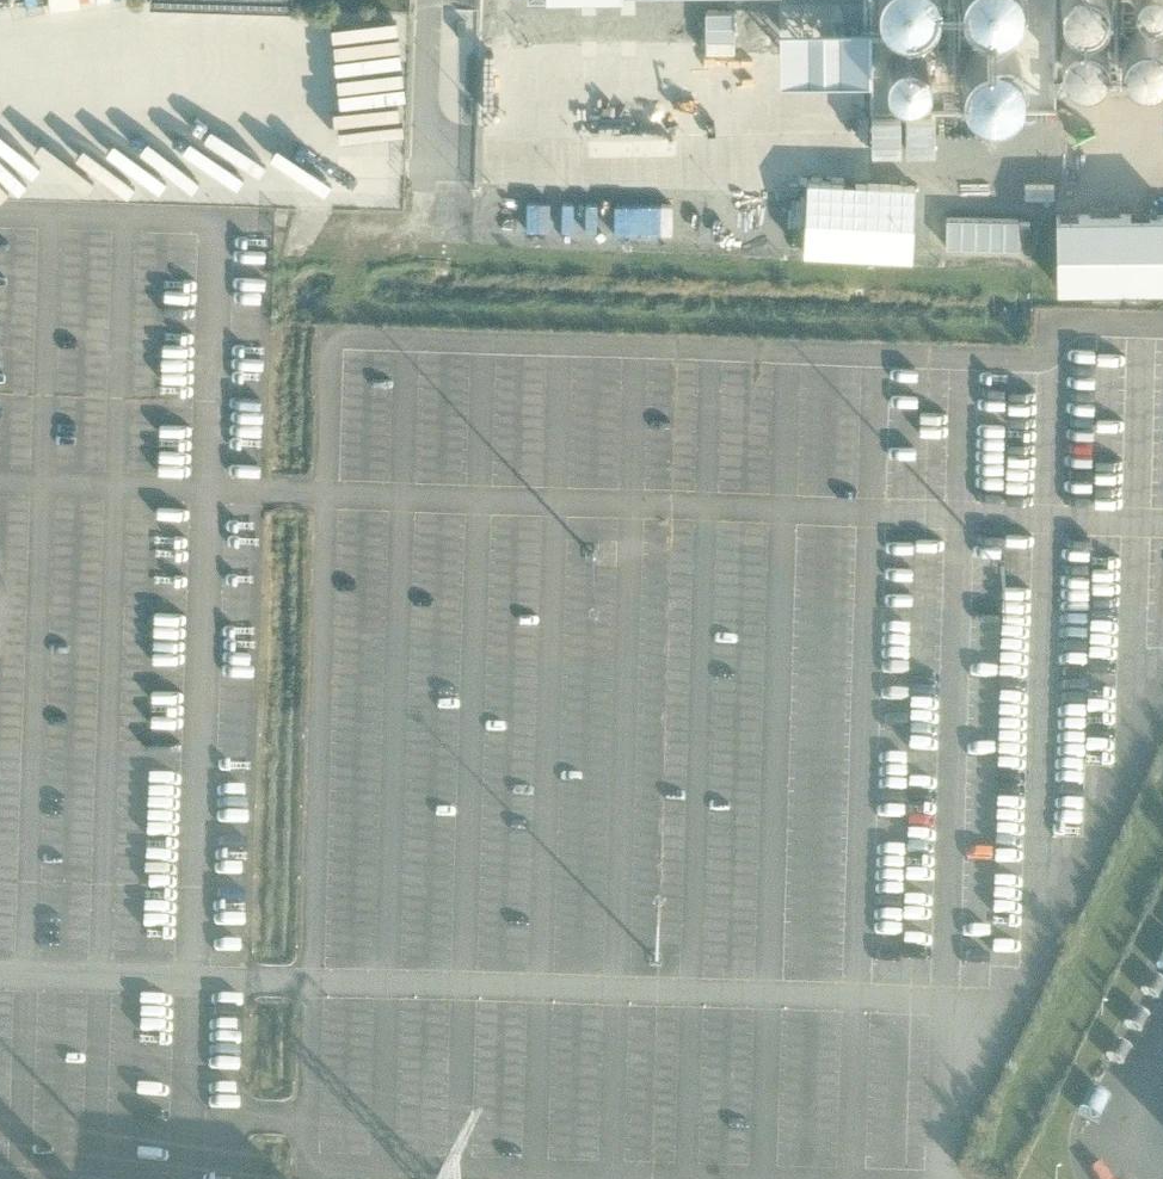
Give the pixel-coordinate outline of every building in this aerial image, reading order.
[(149,5),(292,8),(292,0),(149,0),(149,5)] [(1069,76),(1162,77),(1162,0),(1071,0),(1069,76)] [(344,22),(345,58),(403,57),(402,21),(344,22)] [(1112,150),(1112,122),(1076,122),(1076,150),(1112,150)] [(1064,203),(1065,275),(1162,275),(1162,203),(1064,203)]
